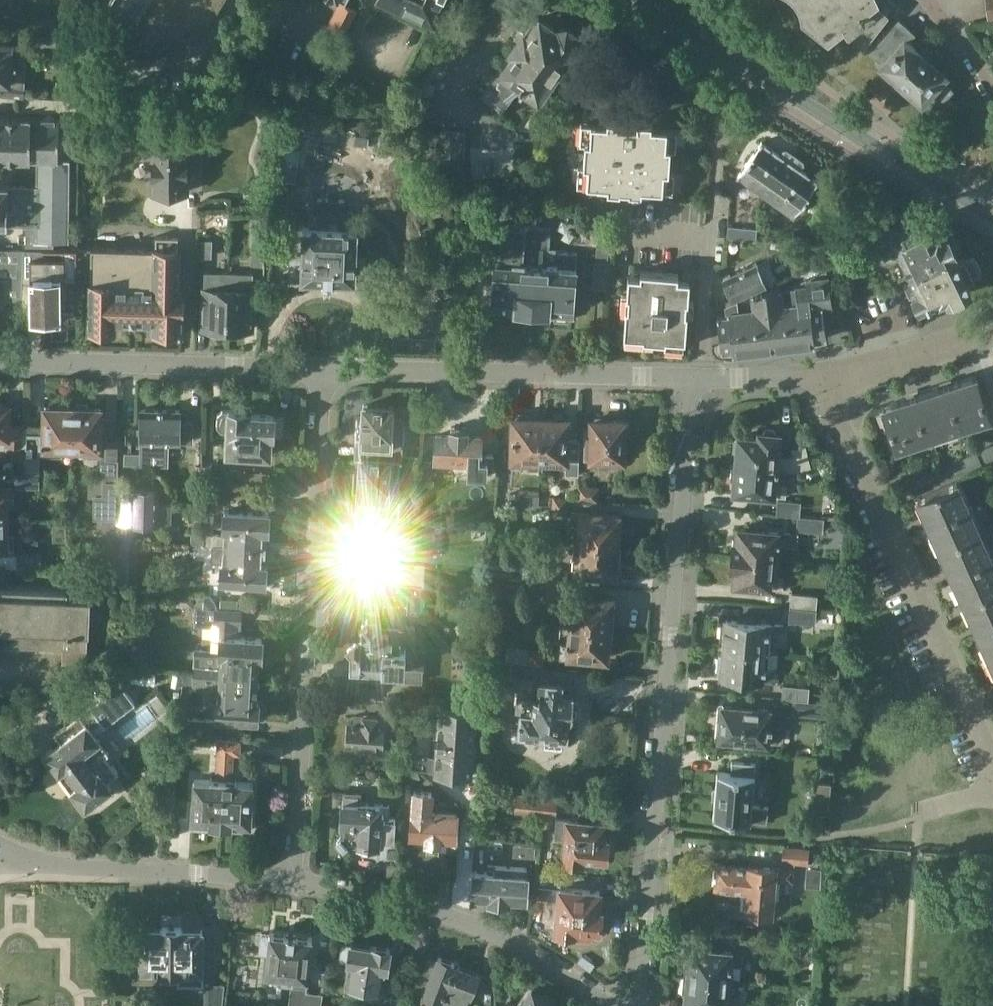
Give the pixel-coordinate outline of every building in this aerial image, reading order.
[(109,3),(125,13),(111,37),(119,41),(120,41),(129,45),(139,47),(149,48),(159,47),(169,46),(178,43),(179,42),(187,38),(188,38),(196,33),(204,26),(207,23),(210,19),(212,15),(215,12),(222,0),(111,0),(109,3)] [(332,3),(337,7),(328,25),(329,26),(324,37),(333,41),(338,30),(344,34),(357,9),(341,1),(342,0),(334,0),(332,3)] [(398,1),(397,5),(427,18),(428,15),(432,17),(440,0),(395,0),(398,1)] [(804,10),(828,28),(842,17),(864,43),(876,26),(895,3),(892,0),(801,0),(804,10)] [(538,21),(534,19),(511,52),(515,55),(511,60),(512,60),(503,73),(505,75),(498,85),(502,88),(494,100),(505,108),(520,86),(538,98),(578,42),(576,34),(567,27),(558,28),(557,30),(540,18),(538,21)] [(893,77),(894,75),(909,88),(908,89),(908,90),(908,92),(908,93),(908,94),(909,95),(910,96),(911,97),(913,97),(914,97),(916,97),(918,96),(922,99),(926,94),(938,105),(952,89),(940,78),(945,73),(928,59),(933,53),(925,46),(920,52),(907,40),(914,33),(899,20),(884,36),(878,42),(879,43),(871,51),(883,62),(882,64),(886,68),(885,69),(885,70),(884,71),(884,72),(885,73),(885,74),(886,75),(887,76),(888,77),(889,77),(890,77),(891,77),(893,77)] [(20,97),(24,97),(28,59),(21,58),(22,45),(13,44),(13,43),(0,42),(0,81),(3,81),(1,95),(20,97)] [(96,113),(96,101),(81,102),(81,113),(96,113)] [(38,184),(38,223),(26,223),(26,244),(54,244),(54,239),(68,239),(70,117),(0,116),(0,158),(38,158),(38,184)] [(608,185),(607,191),(620,191),(621,187),(629,187),(629,192),(642,193),(642,187),(651,187),(651,189),(673,190),(674,170),(669,170),(671,148),(676,148),(677,128),(651,127),(652,122),(637,121),(637,125),(621,124),(622,120),(607,119),(607,124),(581,122),(580,142),(585,142),(584,164),(578,164),(577,184),(599,185),(599,184),(608,185)] [(407,133),(405,168),(440,170),(440,172),(464,173),(465,131),(442,131),(442,134),(407,133)] [(737,176),(765,196),(795,154),(786,148),(783,148),(780,154),(762,141),(737,176)] [(195,160),(195,144),(187,144),(187,143),(154,143),(154,160),(153,160),(153,175),(154,175),(154,191),(187,191),(187,175),(187,160),(195,160)] [(299,150),(276,148),(274,177),(296,180),(299,150)] [(804,160),(795,154),(765,196),(793,217),(818,181),(800,169),(804,164),(804,160)] [(26,223),(38,223),(38,184),(0,184),(0,223),(26,223)] [(356,229),(343,228),(344,199),(316,197),(315,227),(302,227),(301,257),(289,256),(288,276),(301,277),(301,279),(303,279),(303,278),(322,279),(322,280),(334,280),(334,279),(352,280),(352,281),(354,281),(355,278),(365,278),(365,259),(355,258),(356,229)] [(910,275),(912,274),(954,256),(953,255),(957,254),(956,252),(960,248),(955,238),(949,237),(948,238),(947,236),(942,238),(939,233),(934,235),(926,220),(879,244),(882,249),(878,254),(883,263),(887,263),(888,263),(890,265),(902,259),(910,275)] [(495,264),(494,278),(493,278),(492,287),(493,287),(491,303),(490,303),(490,305),(493,306),(492,316),(494,318),(508,319),(510,317),(511,308),(513,308),(513,309),(515,309),(515,308),(531,309),(531,310),(532,310),(538,227),(501,225),(499,248),(502,248),(501,262),(496,262),(494,261),(494,264),(495,264)] [(730,225),(729,237),(758,239),(758,227),(730,225)] [(538,227),(532,310),(533,310),(533,309),(548,311),(550,312),(550,310),(553,310),(555,319),(568,320),(572,311),(574,311),(574,309),(575,293),(576,294),(577,284),(576,284),(577,270),(578,268),(576,268),(577,253),(549,251),(551,228),(538,227)] [(178,278),(178,251),(179,236),(156,236),(156,249),(91,247),(91,248),(77,248),(77,249),(77,280),(91,281),(90,330),(114,331),(114,321),(154,322),(154,332),(181,333),(182,313),(183,313),(183,295),(178,295),(178,278)] [(201,239),(201,244),(200,256),(204,256),(212,257),(213,240),(201,239)] [(264,266),(265,263),(266,249),(255,247),(252,264),(264,266)] [(21,248),(21,277),(21,300),(22,324),(61,323),(61,281),(77,280),(77,249),(21,248)] [(219,256),(219,257),(219,270),(229,270),(230,256),(219,256)] [(241,256),(230,256),(229,270),(242,270),(241,257),(241,256)] [(915,281),(906,285),(909,293),(912,292),(919,308),(938,301),(938,302),(945,299),(946,301),(970,291),(966,283),(974,279),(973,278),(980,275),(981,272),(976,259),(972,258),(965,260),(964,259),(957,262),(954,256),(912,274),(915,281)] [(723,277),(733,299),(767,284),(777,279),(770,263),(766,262),(758,265),(757,262),(723,277)] [(624,335),(625,335),(625,343),(644,344),(644,338),(665,340),(665,346),(684,347),(684,339),(685,339),(687,311),(686,311),(687,300),(688,300),(690,279),(678,278),(678,273),(664,272),(664,276),(654,275),(655,271),(641,270),(640,275),(628,274),(627,296),(628,296),(628,307),(626,307),(624,335)] [(204,289),(203,327),(213,327),(215,330),(221,330),(224,328),(227,328),(229,290),(229,273),(206,272),(206,283),(206,289),(204,289)] [(229,290),(227,328),(231,328),(233,331),(240,331),(242,328),(252,329),(253,291),(253,289),(252,289),(252,273),(229,273),(229,290)] [(779,285),(762,287),(727,304),(728,315),(719,316),(717,316),(721,349),(724,349),(723,348),(732,347),(733,353),(736,353),(735,352),(746,350),(747,352),(750,351),(750,350),(760,349),(760,350),(763,349),(772,347),(772,349),(775,348),(775,347),(785,346),(785,347),(788,347),(788,345),(798,344),(798,345),(801,345),(801,344),(812,342),(812,343),(815,343),(814,337),(824,336),(824,337),(827,337),(826,327),(824,311),(823,311),(823,306),(829,305),(832,302),(828,273),(806,277),(807,283),(791,285),(792,288),(783,289),(783,286),(779,286),(779,285)] [(21,300),(21,277),(0,277),(0,300),(21,300)] [(939,386),(938,385),(920,391),(920,393),(883,405),(885,409),(880,411),(884,423),(888,422),(896,446),(989,415),(976,374),(939,386)] [(0,404),(0,436),(8,436),(7,446),(26,447),(26,428),(22,428),(22,424),(8,424),(8,405),(0,404)] [(73,449),(74,408),(72,408),(69,404),(60,404),(57,408),(45,408),(45,433),(40,433),(40,455),(57,455),(58,449),(73,449)] [(105,460),(105,439),(101,439),(102,420),(100,419),(101,409),(89,409),(87,405),(77,404),(75,408),(74,408),(73,449),(87,450),(87,456),(98,456),(98,467),(90,466),(90,496),(94,496),(93,513),(116,514),(117,487),(118,460),(105,460)] [(363,416),(357,416),(356,437),(362,438),(361,456),(402,458),(405,419),(393,418),(393,407),(363,405),(363,416)] [(141,452),(126,452),(126,464),(141,464),(150,464),(150,455),(158,455),(158,441),(170,441),(180,441),(194,441),(194,421),(188,421),(188,412),(180,412),(180,410),(141,409),(141,452)] [(217,414),(217,425),(221,430),(228,430),(226,454),(253,455),(270,456),(271,435),(271,434),(277,434),(279,432),(280,418),(278,416),(272,416),(272,415),(247,413),(248,410),(229,409),(229,410),(223,409),(217,414)] [(512,459),(529,460),(529,472),(539,473),(539,460),(540,418),(533,417),(533,419),(529,419),(528,414),(517,413),(515,418),(513,418),(512,459)] [(550,418),(540,418),(539,460),(578,461),(578,444),(567,444),(568,419),(566,419),(564,415),(554,414),(552,419),(550,419),(550,418)] [(591,428),(585,428),(584,458),(623,459),(623,439),(629,439),(630,423),(624,423),(624,421),(591,420),(591,428)] [(423,459),(421,480),(435,481),(437,461),(468,463),(468,476),(488,477),(488,465),(493,466),(494,455),(480,454),(481,437),(466,436),(467,427),(451,427),(451,435),(436,435),(434,459),(423,459)] [(794,459),(776,457),(779,434),(776,434),(774,429),(764,428),(761,432),(759,432),(759,438),(738,436),(738,440),(734,441),(733,451),(737,454),(736,463),(777,467),(776,468),(777,468),(797,470),(810,467),(805,445),(791,449),(794,459)] [(990,460),(992,458),(992,443),(984,447),(990,460)] [(979,465),(990,460),(984,447),(973,452),(979,465)] [(973,452),(964,456),(970,469),(979,465),(973,452)] [(27,456),(26,473),(40,473),(40,456),(27,456)] [(402,458),(361,456),(360,470),(354,469),(353,491),(359,491),(357,514),(399,516),(401,488),(399,488),(400,460),(402,460),(402,458)] [(957,459),(962,472),(970,469),(964,456),(957,459)] [(957,459),(950,462),(956,475),(962,472),(957,459)] [(956,475),(950,462),(943,465),(949,478),(956,475)] [(775,483),(777,468),(776,468),(777,467),(736,463),(736,466),(731,468),(730,478),(734,481),(733,492),(743,493),(743,496),(752,497),(752,493),(785,496),(786,484),(775,483)] [(943,465),(932,471),(937,484),(949,478),(943,465)] [(932,471),(910,481),(915,494),(937,484),(932,471)] [(39,487),(40,473),(26,473),(16,473),(16,487),(39,487)] [(586,486),(587,475),(579,475),(578,499),(600,501),(600,487),(586,486)] [(930,534),(936,548),(978,529),(956,480),(917,498),(919,501),(916,502),(920,512),(923,511),(924,513),(923,513),(928,524),(929,523),(933,532),(930,534)] [(207,486),(207,492),(211,496),(215,496),(219,492),(219,486),(215,482),(211,482),(207,486)] [(15,504),(15,487),(0,487),(0,520),(12,520),(12,504),(15,504)] [(116,514),(116,522),(158,524),(158,488),(117,487),(116,514)] [(538,508),(539,495),(527,494),(526,507),(538,508)] [(549,496),(548,509),(567,511),(567,498),(549,496)] [(800,502),(778,499),(776,512),(799,515),(800,502)] [(213,545),(225,546),(266,548),(266,532),(269,532),(269,531),(274,531),(277,529),(277,517),(275,514),(269,514),(269,512),(225,510),(223,536),(214,535),(213,545)] [(579,511),(576,542),(578,542),(578,540),(620,544),(621,530),(617,529),(618,515),(579,511)] [(824,519),(806,517),(798,516),(797,529),(823,531),(824,519)] [(0,520),(0,553),(15,553),(15,534),(12,534),(12,520),(0,520)] [(733,538),(731,555),(775,559),(777,544),(798,546),(799,534),(791,533),(757,530),(757,528),(747,527),(747,529),(738,528),(736,538),(733,538)] [(961,602),(992,587),(992,562),(978,529),(936,548),(942,561),(946,560),(949,567),(948,568),(952,578),(953,578),(957,586),(954,588),(961,602)] [(619,561),(620,544),(578,540),(578,542),(576,542),(574,570),(614,573),(615,561),(619,561)] [(102,542),(101,572),(115,572),(116,542),(102,542)] [(128,584),(128,543),(119,543),(119,584),(128,584)] [(212,555),(224,556),(224,560),(222,560),(221,581),(225,581),(224,585),(237,586),(237,582),(265,584),(265,583),(271,583),(274,581),(274,568),(273,566),(267,565),(267,564),(265,564),(266,548),(225,546),(213,545),(212,555)] [(17,552),(17,567),(41,567),(41,552),(17,552)] [(775,559),(731,555),(730,573),(733,574),(733,584),(742,585),(742,587),(752,588),(752,585),(786,588),(787,581),(782,581),(782,576),(776,576),(776,575),(774,574),(775,559)] [(362,624),(361,642),(415,645),(415,627),(405,626),(406,614),(424,614),(425,586),(424,586),(380,580),(380,591),(385,591),(384,617),(378,617),(376,619),(367,618),(362,624)] [(560,582),(546,581),(545,595),(559,596),(560,582)] [(986,658),(992,655),(992,587),(961,602),(967,616),(970,614),(974,623),(973,623),(978,634),(978,633),(982,642),(979,643),(986,658)] [(0,588),(0,642),(64,646),(63,659),(87,661),(88,632),(90,632),(92,598),(68,597),(69,591),(0,588)] [(817,595),(791,592),(790,605),(816,608),(817,595)] [(564,594),(561,624),(613,628),(614,613),(610,612),(611,598),(564,594)] [(204,595),(201,608),(214,609),(215,596),(204,595)] [(242,610),(214,609),(201,608),(194,608),(193,627),(213,628),(213,638),(221,639),(219,656),(195,654),(195,665),(194,675),(258,678),(259,657),(262,657),(263,637),(237,636),(238,624),(241,624),(242,610)] [(816,610),(790,608),(789,620),(815,623),(816,610)] [(724,639),(723,647),(767,651),(768,635),(776,635),(776,631),(781,631),(781,624),(754,621),(755,619),(738,618),(738,620),(726,619),(726,620),(722,622),(720,637),(724,639)] [(612,644),(613,628),(561,624),(560,641),(559,654),(607,658),(608,644),(612,644)] [(414,646),(415,645),(361,642),(361,644),(353,643),(351,666),(367,666),(366,678),(389,680),(389,669),(404,669),(404,668),(422,668),(423,647),(414,646)] [(507,660),(513,661),(513,660),(543,663),(543,662),(544,649),(508,646),(507,660)] [(765,667),(767,651),(723,647),(723,655),(719,657),(717,671),(721,674),(721,675),(733,677),(732,680),(749,682),(750,679),(776,681),(777,672),(773,672),(773,667),(765,667)] [(512,669),(487,666),(486,678),(511,680),(512,669)] [(258,678),(194,675),(194,685),(221,686),(220,696),(217,696),(216,717),(258,720),(258,718),(264,719),(267,716),(267,704),(265,702),(259,701),(259,700),(256,700),(258,678)] [(547,682),(515,678),(514,688),(518,688),(515,711),(520,712),(518,731),(545,734),(543,745),(561,747),(562,736),(565,736),(567,717),(571,717),(573,694),(559,693),(560,682),(547,681),(547,682)] [(60,741),(46,751),(59,769),(65,765),(72,774),(78,783),(72,787),(85,804),(111,785),(107,780),(118,772),(106,755),(110,752),(107,748),(95,733),(135,703),(122,685),(101,699),(77,715),(54,732),(60,741)] [(809,687),(783,685),(782,698),(807,700),(809,687)] [(793,714),(806,715),(837,718),(838,704),(795,700),(793,714)] [(420,704),(407,703),(405,740),(418,741),(420,704)] [(426,768),(434,769),(438,769),(437,771),(481,774),(486,707),(442,704),(439,738),(436,738),(434,757),(427,756),(426,768)] [(719,737),(767,742),(768,740),(778,741),(781,712),(781,710),(722,705),(721,709),(719,709),(717,732),(720,732),(719,737)] [(348,722),(346,747),(392,750),(394,722),(379,721),(379,718),(363,716),(363,718),(353,717),(353,723),(348,722)] [(216,720),(178,718),(177,736),(214,739),(216,720)] [(218,740),(217,754),(226,754),(222,823),(232,823),(232,822),(233,822),(232,827),(235,830),(248,830),(250,829),(250,823),(252,824),(253,802),(252,802),(253,783),(237,782),(237,780),(233,779),(234,755),(241,756),(242,741),(218,740)] [(211,822),(222,823),(226,754),(217,754),(216,778),(212,778),(211,781),(193,779),(191,820),(192,820),(191,825),(194,828),(207,828),(210,826),(210,821),(211,821),(211,822)] [(731,772),(717,771),(713,817),(767,822),(769,806),(752,804),(756,762),(732,760),(731,772)] [(814,809),(831,810),(833,781),(816,780),(814,809)] [(455,813),(431,811),(432,792),(414,790),(411,835),(425,835),(424,840),(439,841),(439,836),(454,837),(455,813)] [(383,803),(360,801),(361,793),(344,792),(343,800),(341,832),(337,834),(343,841),(347,838),(360,839),(360,843),(363,849),(374,849),(377,844),(378,835),(394,836),(394,817),(382,816),(383,803)] [(516,809),(553,812),(554,798),(517,796),(516,809)] [(554,840),(565,841),(564,857),(580,859),(580,862),(581,864),(597,865),(599,863),(599,856),(601,856),(601,854),(606,851),(606,843),(602,838),(604,821),(597,821),(598,814),(579,812),(579,818),(566,817),(566,818),(556,817),(554,840)] [(536,846),(513,844),(513,856),(535,857),(536,846)] [(784,845),(783,860),(796,861),(807,862),(808,849),(784,847),(785,845),(784,845)] [(474,871),(473,893),(489,894),(488,898),(510,900),(510,895),(526,897),(527,875),(528,866),(488,864),(487,872),(474,871)] [(717,865),(715,888),(747,890),(745,912),(757,913),(757,915),(767,916),(767,914),(771,914),(774,879),(785,880),(786,868),(782,868),(749,865),(749,868),(717,865)] [(600,890),(560,886),(561,874),(534,872),(533,894),(546,895),(545,904),(558,906),(556,930),(574,931),(574,936),(593,937),(594,927),(596,928),(600,925),(602,908),(599,908),(600,890)] [(202,984),(202,970),(203,930),(182,929),(182,927),(162,927),(162,929),(141,929),(140,970),(162,970),(162,971),(181,971),(181,984),(202,984)] [(307,988),(308,978),(309,978),(312,937),(296,936),(296,934),(287,933),(286,934),(270,932),(270,934),(261,933),(260,952),(268,953),(266,973),(284,975),(283,978),(291,979),(287,1005),(321,1005),(323,989),(307,988)] [(766,937),(742,935),(741,948),(775,951),(776,938),(766,937)] [(360,987),(366,988),(382,990),(386,968),(387,968),(390,948),(374,945),(373,946),(366,945),(351,943),(351,944),(342,943),(340,959),(348,960),(348,961),(349,961),(345,984),(346,984),(345,993),(359,995),(360,987)] [(685,958),(684,975),(728,979),(728,974),(740,975),(742,952),(709,949),(710,946),(700,946),(700,948),(690,948),(690,958),(685,958)] [(421,993),(439,1000),(456,1005),(464,1005),(468,996),(469,996),(471,992),(476,994),(479,994),(484,981),(482,977),(478,975),(478,974),(454,965),(455,963),(438,957),(437,960),(430,957),(424,972),(429,974),(421,993)] [(717,1005),(737,1005),(738,996),(727,995),(728,979),(684,975),(682,992),(687,993),(686,1003),(696,1004),(696,1005),(704,1005),(717,1005)] [(206,1005),(223,1005),(223,984),(206,984),(206,1005)] [(516,1005),(557,1005),(558,1005),(555,1004),(558,1000),(556,999),(555,1000),(545,993),(544,996),(529,986),(528,987),(530,989),(520,1005),(517,1004),(516,1005)] [(401,999),(393,998),(392,1005),(400,1005),(401,999)]
